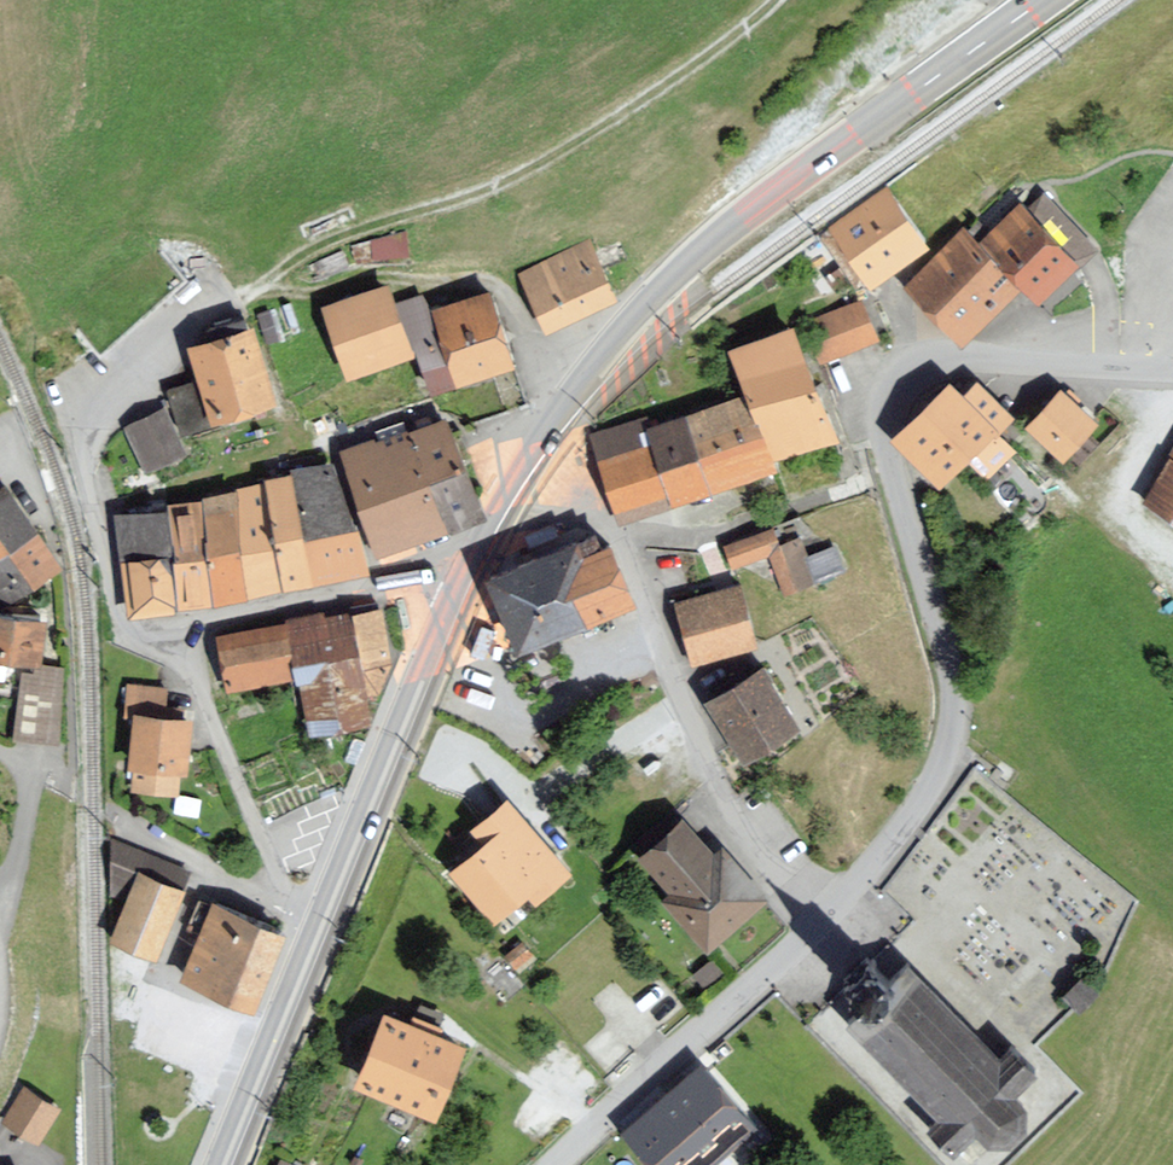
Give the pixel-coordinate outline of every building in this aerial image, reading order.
[(934,237),(894,187),(840,229),(881,280),(934,237)] [(1081,263),(1023,206),(987,242),(1045,299),(1081,263)] [(1022,291),(973,236),(916,287),(965,342),(1022,291)] [(594,245),(524,277),(546,325),(616,293),(594,245)] [(389,282),(328,305),(352,369),(413,346),(389,282)] [(520,364),(493,296),(442,316),(469,384),(520,364)] [(878,342),(863,304),(810,325),(824,365),(878,342)] [(797,330),(731,353),(747,397),(770,465),(837,442),(797,330)] [(257,331),(188,349),(198,382),(211,427),(278,411),(257,331)] [(211,427),(198,382),(166,392),(180,437),(211,427)] [(999,434),(952,387),(895,443),(940,494),(999,434)] [(1102,424),(1063,391),(1032,429),(1071,461),(1102,424)] [(648,417),(591,435),(621,525),(773,474),(770,465),(747,397),(652,428),(648,417)] [(165,411),(124,429),(144,476),(185,458),(165,411)] [(443,421),(345,454),(379,557),(477,524),(443,421)] [(992,471),(1014,447),(1005,438),(983,462),(992,471)] [(1149,503),(1172,517),(1172,460),(1149,503)] [(365,573),(337,468),(297,478),(325,583),(365,573)] [(297,478),(259,488),(287,594),(325,583),(297,478)] [(8,483),(0,488),(0,593),(55,557),(8,483)] [(287,594),(259,488),(171,508),(186,610),(287,594)] [(186,610),(171,508),(122,514),(136,617),(186,610)] [(772,529),(723,546),(732,570),(768,559),(785,597),(849,574),(836,546),(809,556),(799,538),(780,544),(772,529)] [(517,654),(633,606),(603,535),(487,582),(517,654)] [(760,645),(742,585),(680,603),(698,663),(760,645)] [(382,612),(353,619),(370,700),(380,698),(393,667),(382,612)] [(0,615),(0,657),(38,665),(47,625),(0,615)] [(353,619),(288,630),(296,677),(309,737),(371,728),(370,700),(353,619)] [(288,630),(221,641),(229,688),(296,677),(288,630)] [(798,729),(772,672),(714,698),(740,755),(798,729)] [(192,714),(138,712),(136,767),(190,769),(192,714)] [(567,873),(510,805),(482,828),(490,838),(455,867),(503,926),(567,873)] [(783,905),(730,852),(723,859),(690,825),(649,865),(683,899),(677,905),(730,958),(783,905)] [(116,836),(111,850),(153,865),(158,851),(116,836)] [(156,956),(184,886),(143,870),(116,940),(156,956)] [(282,930),(218,904),(186,982),(250,1008),(282,930)] [(1003,1061),(910,967),(855,1021),(950,1118),(938,1130),(961,1153),(980,1135),(993,1148),(1018,1145),(1031,1132),(1028,1105),(1017,1094),(1039,1072),(1016,1048),(1003,1061)] [(464,1045),(389,1017),(366,1079),(442,1107),(464,1045)] [(708,1065),(631,1133),(659,1164),(718,1164),(762,1126),(708,1065)] [(62,1112),(25,1087),(2,1125),(38,1150),(62,1112)]
